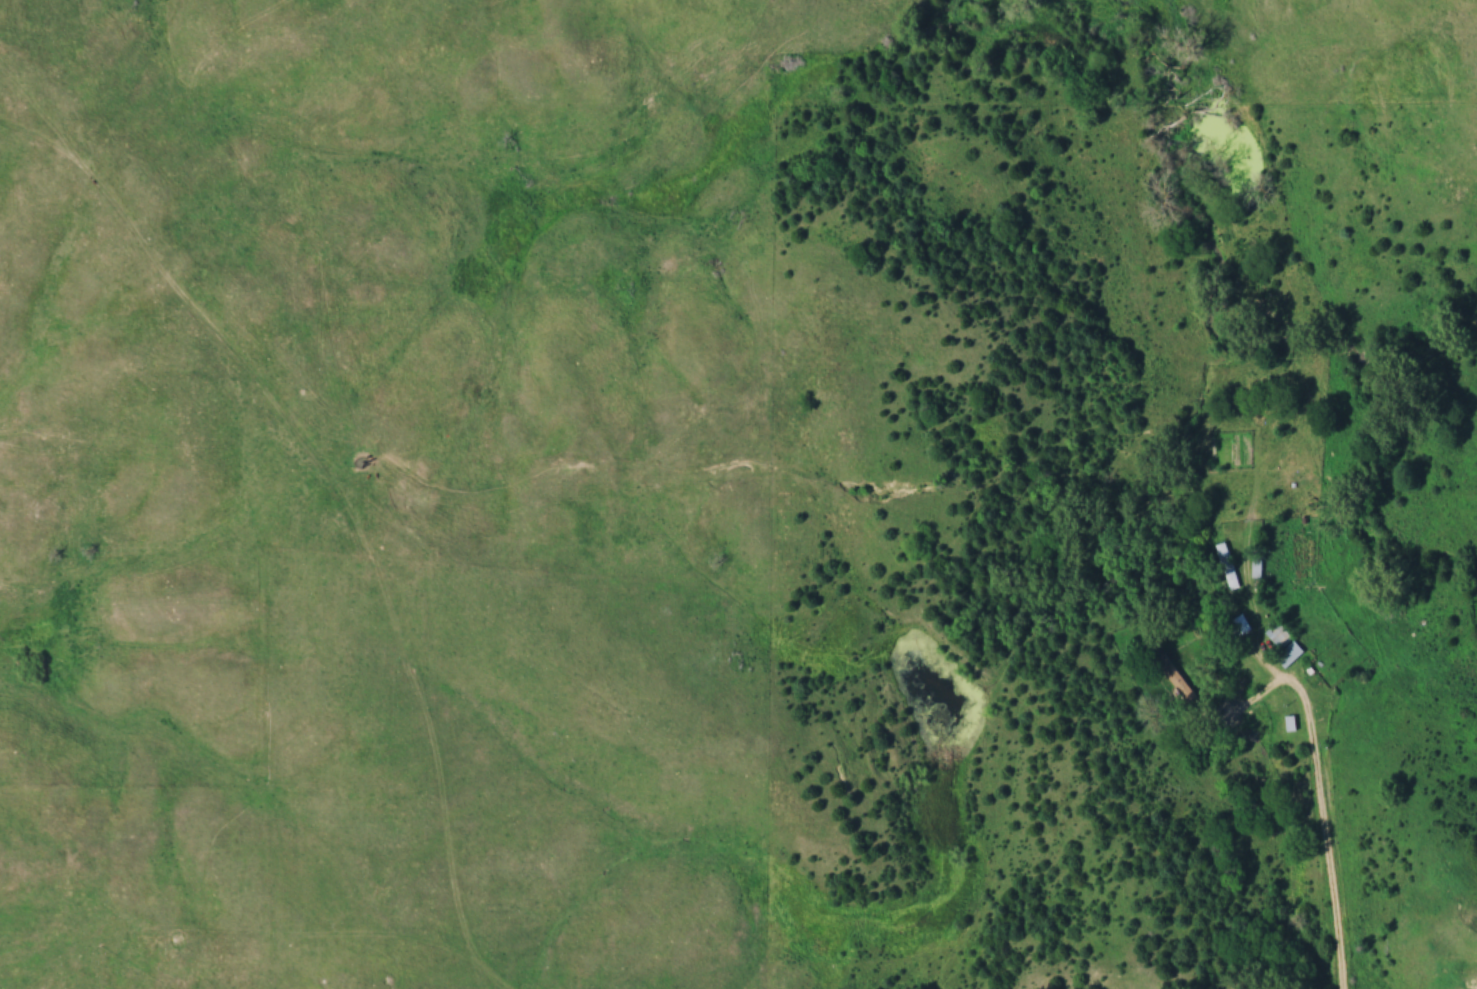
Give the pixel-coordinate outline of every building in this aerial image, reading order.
[(1228,585),(1238,582),(1228,540),(1217,543),(1228,585)] [(1253,575),(1261,575),(1261,553),(1253,553),(1253,575)] [(1235,618),(1243,633),(1253,628),(1245,613),(1235,618)] [(1306,649),(1278,621),(1267,632),(1283,649),(1276,656),(1287,668),(1306,649)] [(1195,692),(1176,650),(1160,658),(1180,700),(1195,692)]
